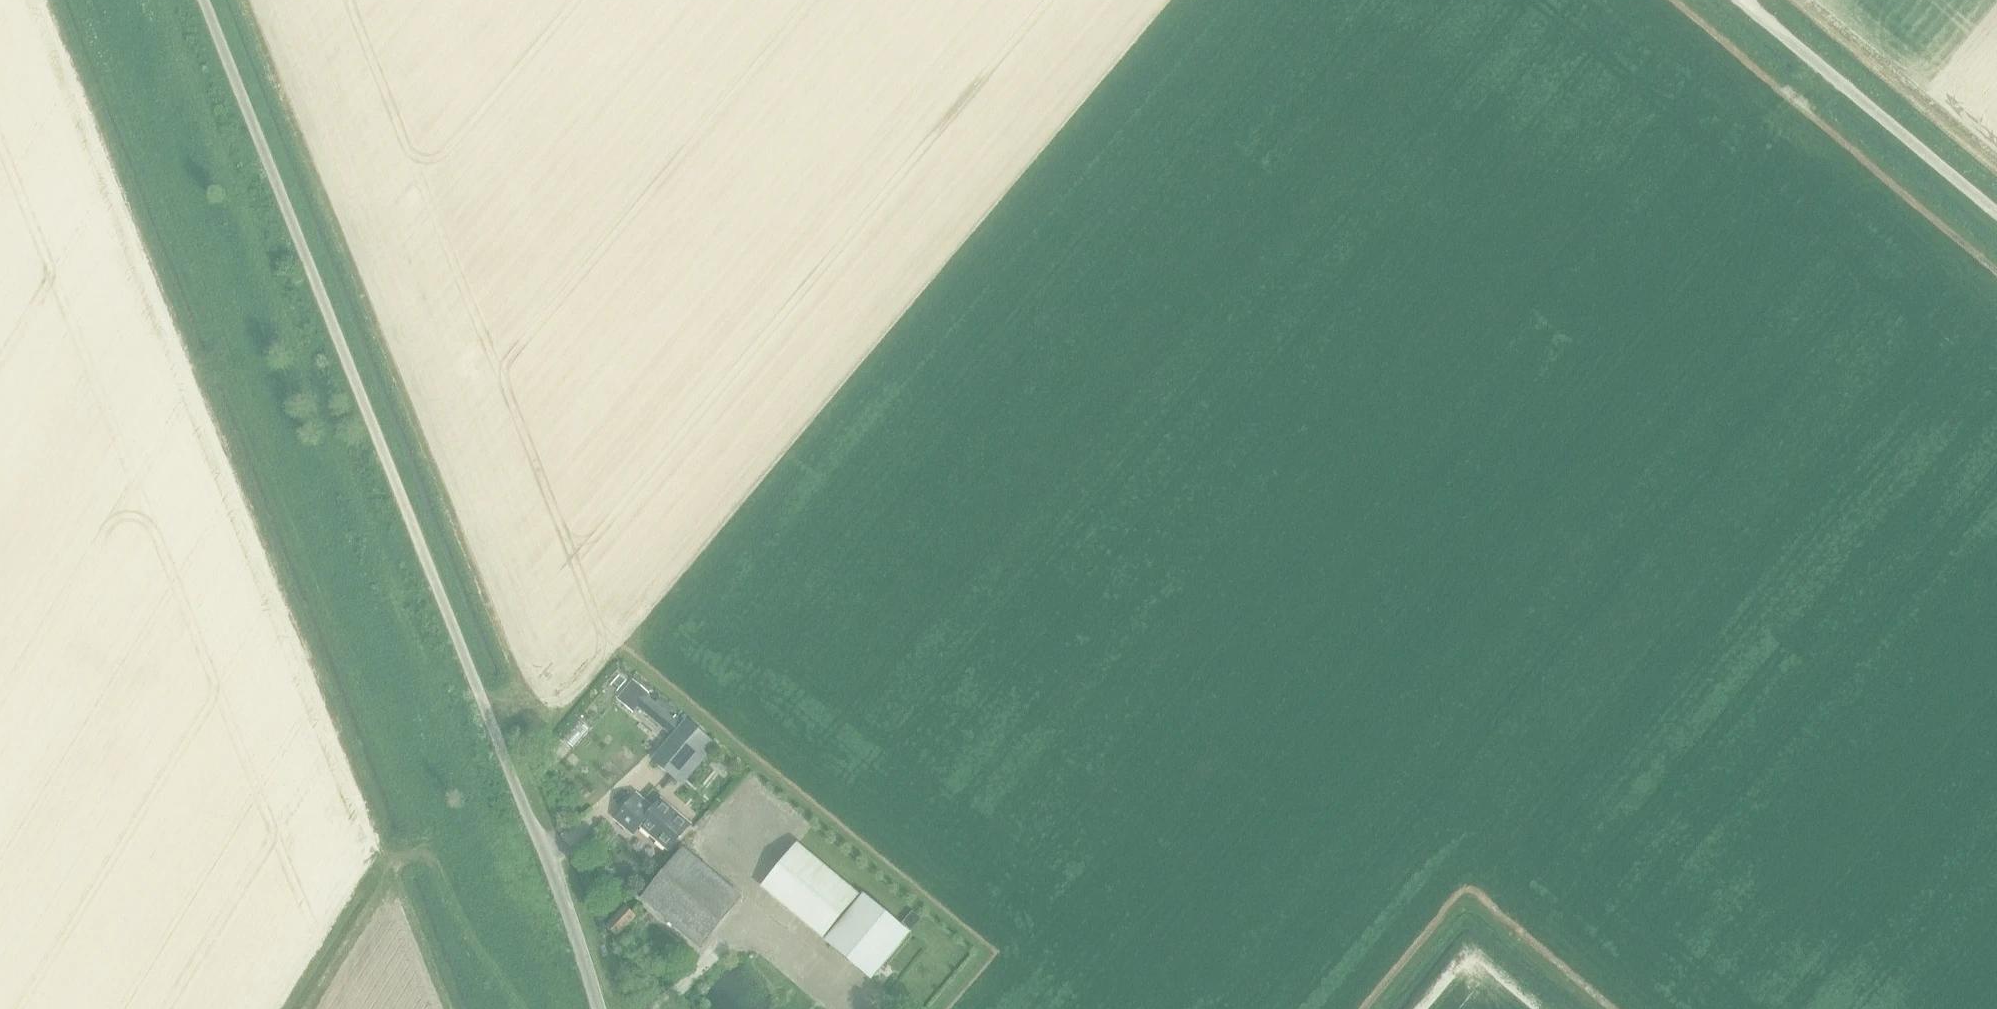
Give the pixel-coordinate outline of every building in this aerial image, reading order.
[(617,669),(606,683),(616,692),(628,678),(617,669)] [(707,740),(693,728),(686,722),(684,724),(674,716),(671,720),(644,697),(646,694),(630,681),(619,694),(672,738),(652,762),(674,780),(707,740)] [(656,701),(670,712),(673,709),(663,700),(662,701),(659,698),(656,701)] [(551,752),(559,759),(568,750),(560,743),(551,752)] [(631,820),(667,851),(688,826),(670,810),(663,818),(635,795),(615,818),(625,827),(631,820)] [(740,901),(683,852),(642,900),(699,949),(740,901)] [(768,880),(829,932),(853,904),(792,852),(768,880)] [(618,900),(615,889),(604,892),(607,903),(618,900)] [(825,943),(871,982),(910,937),(863,898),(825,943)] [(624,909),(607,927),(605,930),(615,939),(633,918),(624,909)]
